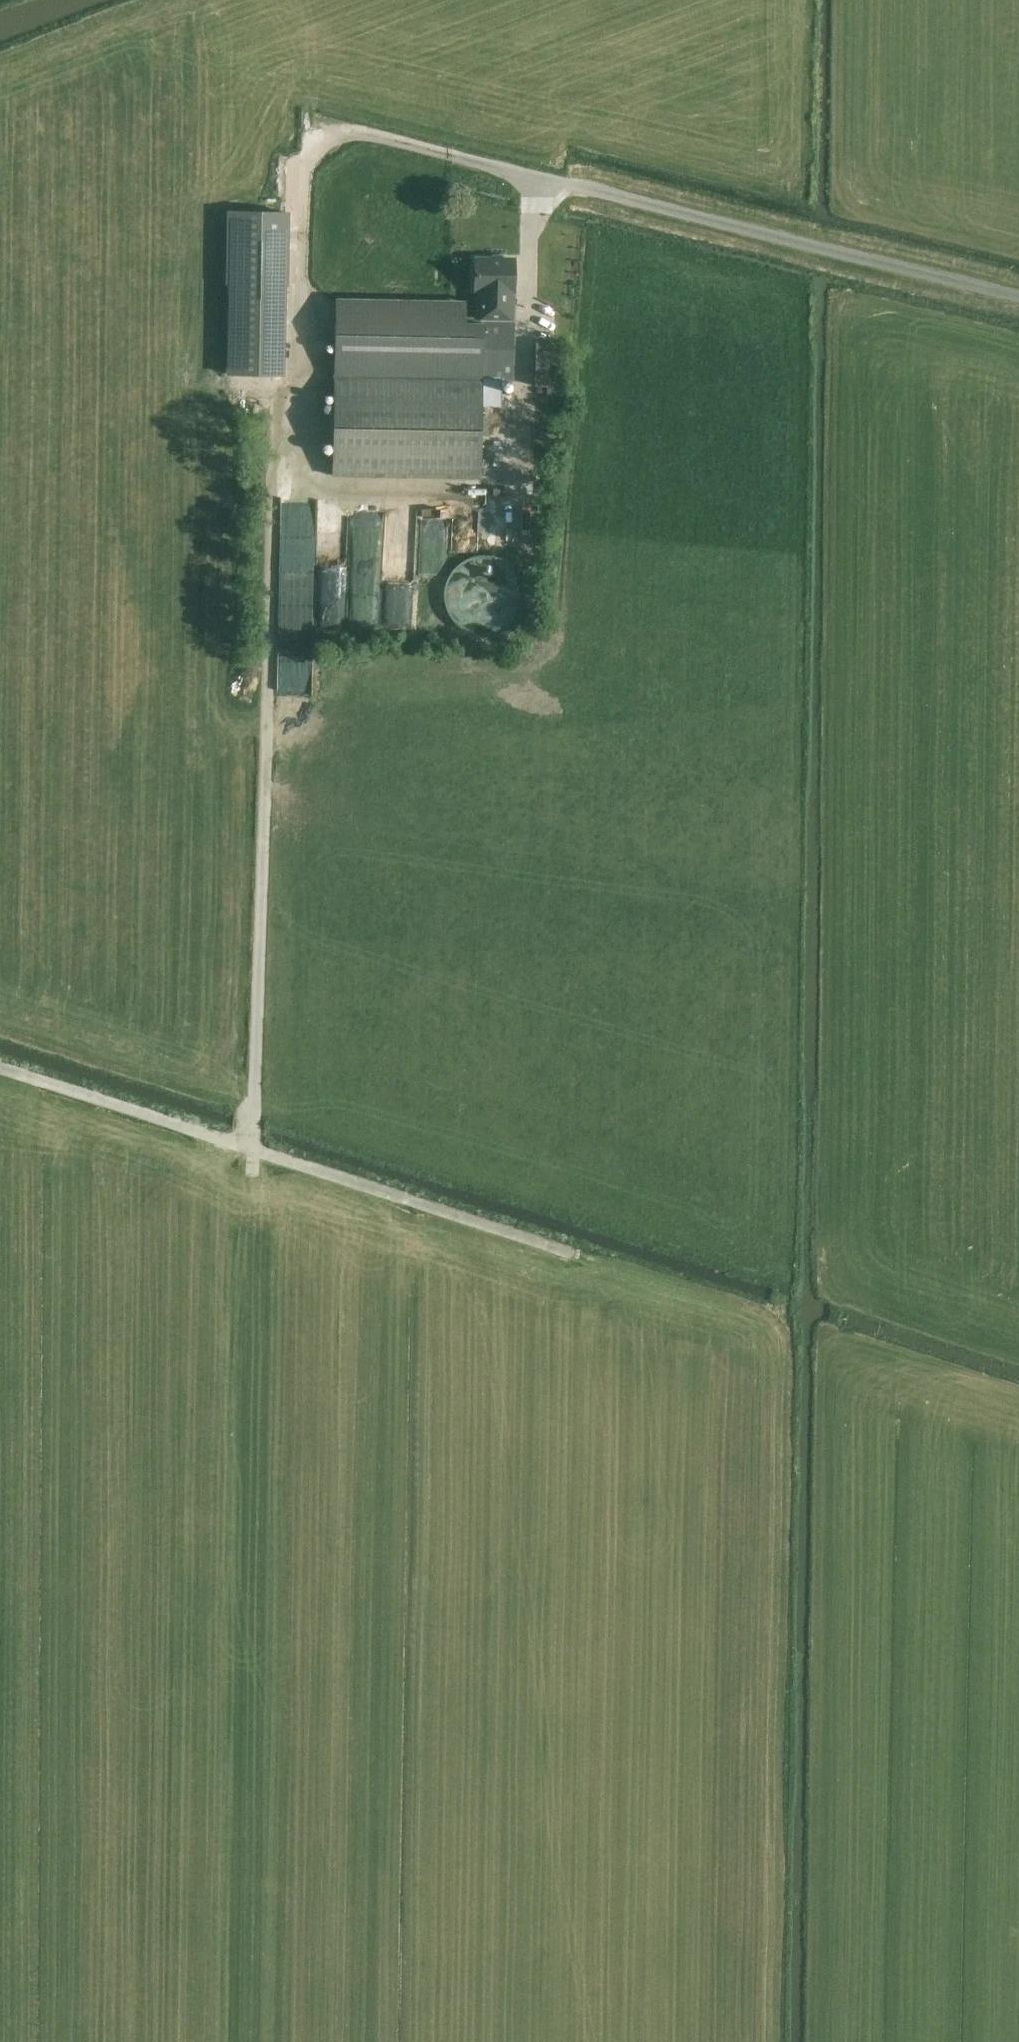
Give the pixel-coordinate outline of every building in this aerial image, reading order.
[(227,375),(270,376),(284,376),(286,286),(288,286),(290,212),(228,211),(226,284),(229,285),(227,375)] [(332,476),(481,479),(482,405),(501,405),(501,381),(514,382),(515,317),(515,288),(515,261),(475,260),(475,288),(478,288),(477,317),(335,315),(334,373),(334,375),(332,476)] [(380,621),(385,512),(346,510),(345,522),(336,522),(336,530),(347,530),(346,541),(347,541),(347,548),(318,547),(315,618),(380,621)] [(280,577),(313,578),(315,522),(282,521),(280,577)]
